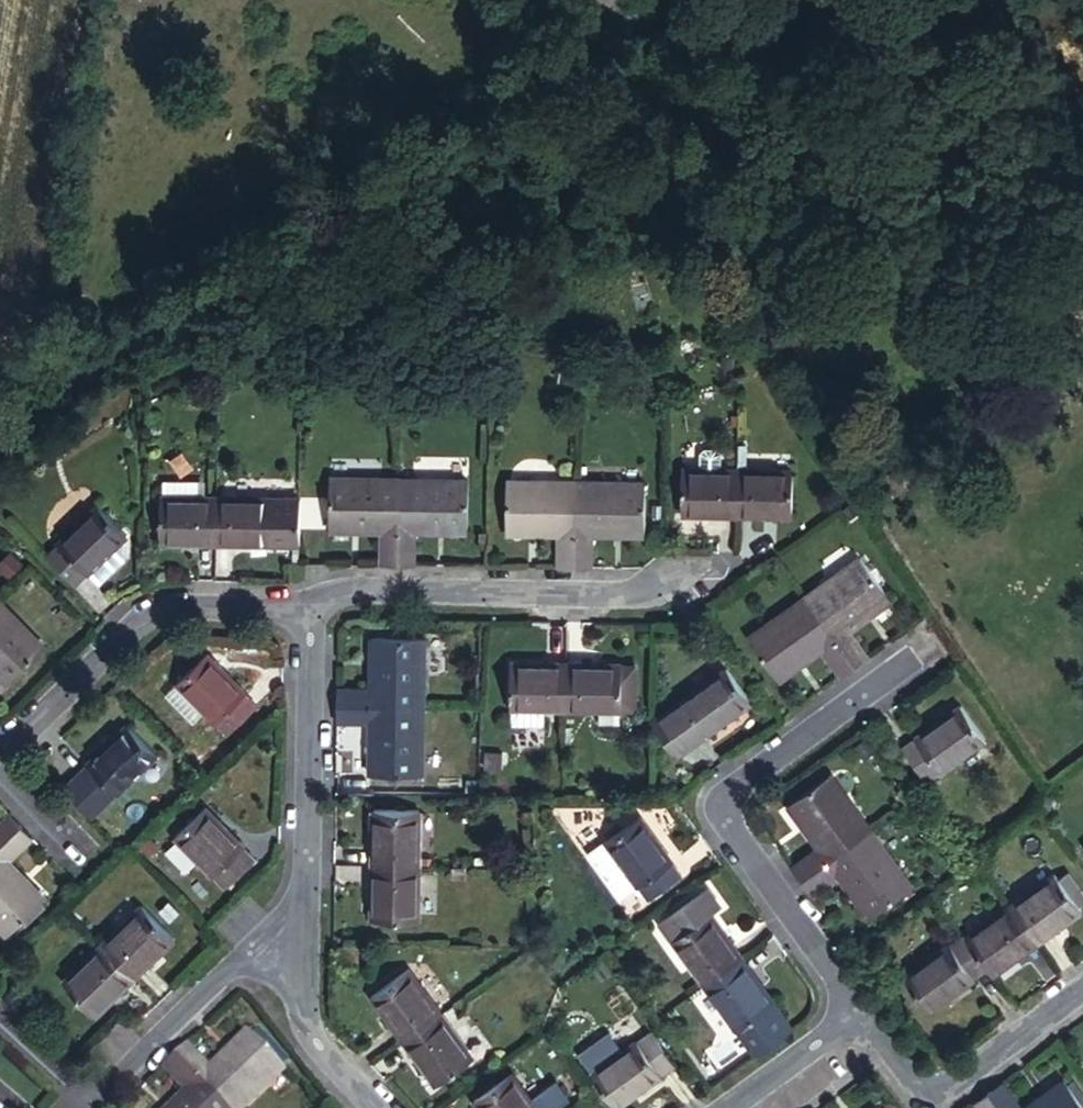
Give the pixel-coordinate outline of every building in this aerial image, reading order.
[(700,481),(720,482),(721,466),(717,461),(705,461),(701,465),(700,481)] [(735,526),(736,483),(720,482),(700,481),(682,480),(681,524),(735,526)] [(736,483),(735,526),(792,528),(796,486),(736,483)] [(167,486),(166,503),(207,505),(207,487),(167,486)] [(398,495),(327,492),(326,541),(376,543),(375,576),(396,577),(398,495)] [(467,497),(398,495),(396,577),(413,577),(415,545),(465,545),(467,497)] [(572,499),(505,497),(502,547),(550,548),(549,582),(569,582),(572,499)] [(642,502),(572,499),(569,582),(587,583),(589,549),(637,550),(642,502)] [(166,503),(161,503),(159,549),(214,551),(216,505),(207,505),(166,503)] [(270,507),(216,505),(214,551),(268,553),(270,507)] [(297,509),(270,507),(268,553),(296,554),(297,509)] [(91,582),(127,546),(96,516),(46,563),(78,595),(91,582)] [(127,546),(91,582),(105,593),(129,570),(127,546)] [(858,566),(801,608),(855,676),(869,666),(850,639),(889,608),(858,566)] [(0,603),(0,679),(11,689),(47,651),(0,603)] [(801,608),(749,647),(780,689),(817,662),(838,688),(855,676),(801,608)] [(426,718),(429,653),(379,651),(377,693),(339,692),(339,714),(426,718)] [(233,748),(263,718),(211,667),(171,706),(200,736),(211,726),(233,748)] [(516,678),(514,720),(547,721),(566,722),(567,680),(516,678)] [(567,680),(566,722),(596,723),(596,739),(619,741),(620,723),(635,724),(635,682),(567,680)] [(676,736),(700,767),(755,727),(730,695),(676,736)] [(423,785),(426,718),(339,714),(338,734),(376,737),(376,781),(423,785)] [(907,757),(931,790),(990,747),(964,714),(907,757)] [(547,721),(514,720),(514,737),(546,738),(547,721)] [(132,733),(79,784),(107,812),(159,760),(132,733)] [(79,784),(65,797),(94,825),(107,812),(79,784)] [(870,842),(828,785),(785,815),(818,858),(793,878),(802,891),(870,842)] [(227,900),(259,868),(206,816),(174,849),(227,900)] [(24,832),(11,819),(0,831),(0,857),(24,832)] [(379,824),(377,872),(422,873),(424,824),(379,824)] [(644,908),(682,880),(640,824),(602,851),(644,908)] [(0,857),(0,926),(14,940),(48,906),(12,869),(36,844),(24,832),(0,857)] [(909,894),(870,842),(802,891),(814,907),(839,889),(867,925),(909,894)] [(377,872),(374,924),(420,926),(422,873),(377,872)] [(1032,945),(1075,914),(1049,880),(1007,910),(1032,945)] [(709,923),(719,916),(706,897),(656,934),(669,952),(709,923)] [(986,979),(1032,945),(1007,910),(960,943),(980,970),(986,979)] [(146,979),(183,942),(151,911),(113,949),(146,979)] [(669,952),(699,994),(739,965),(709,923),(669,952)] [(960,943),(955,935),(892,982),(918,1015),(980,970),(960,943)] [(106,1019),(146,979),(113,949),(74,989),(106,1019)] [(602,965),(590,974),(599,986),(611,977),(602,965)] [(699,994),(730,1037),(770,1008),(739,965),(699,994)] [(377,1000),(409,1042),(445,1016),(412,972),(377,1000)] [(27,1017),(39,1004),(29,995),(16,1007),(27,1017)] [(409,1042),(443,1085),(477,1058),(445,1016),(409,1042)] [(588,1072),(612,1105),(668,1064),(643,1031),(588,1072)] [(192,1045),(179,1057),(228,1107),(248,1107),(287,1072),(253,1037),(216,1072),(192,1045)] [(179,1057),(166,1070),(190,1094),(176,1107),(228,1107),(179,1057)] [(475,1107),(537,1107),(513,1077),(474,1107),(475,1107)] [(993,1107),(1017,1107),(997,1082),(982,1093),(993,1107)] [(1056,1082),(1019,1107),(1075,1107),(1056,1082)] [(982,1093),(965,1105),(968,1107),(993,1107),(982,1093)]
